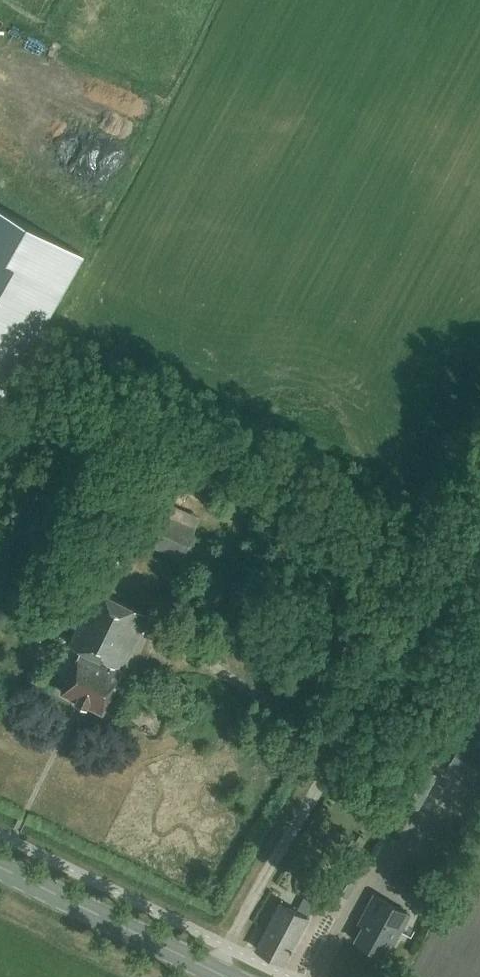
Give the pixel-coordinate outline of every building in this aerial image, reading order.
[(0,207),(0,392),(80,253),(0,207)] [(167,548),(175,532),(160,524),(151,540),(167,548)] [(223,613),(226,606),(233,586),(208,575),(198,599),(198,601),(223,613)] [(103,712),(150,616),(96,590),(69,644),(81,650),(61,691),(103,712)] [(474,718),(447,765),(479,784),(479,722),(474,718)] [(438,756),(447,740),(437,734),(428,751),(438,756)] [(419,811),(438,776),(416,764),(397,798),(419,811)] [(284,963),(316,902),(304,895),(296,911),(280,903),(256,948),(284,963)] [(394,943),(410,914),(374,895),(365,911),(370,914),(355,940),(382,954),(390,940),(394,943)]
